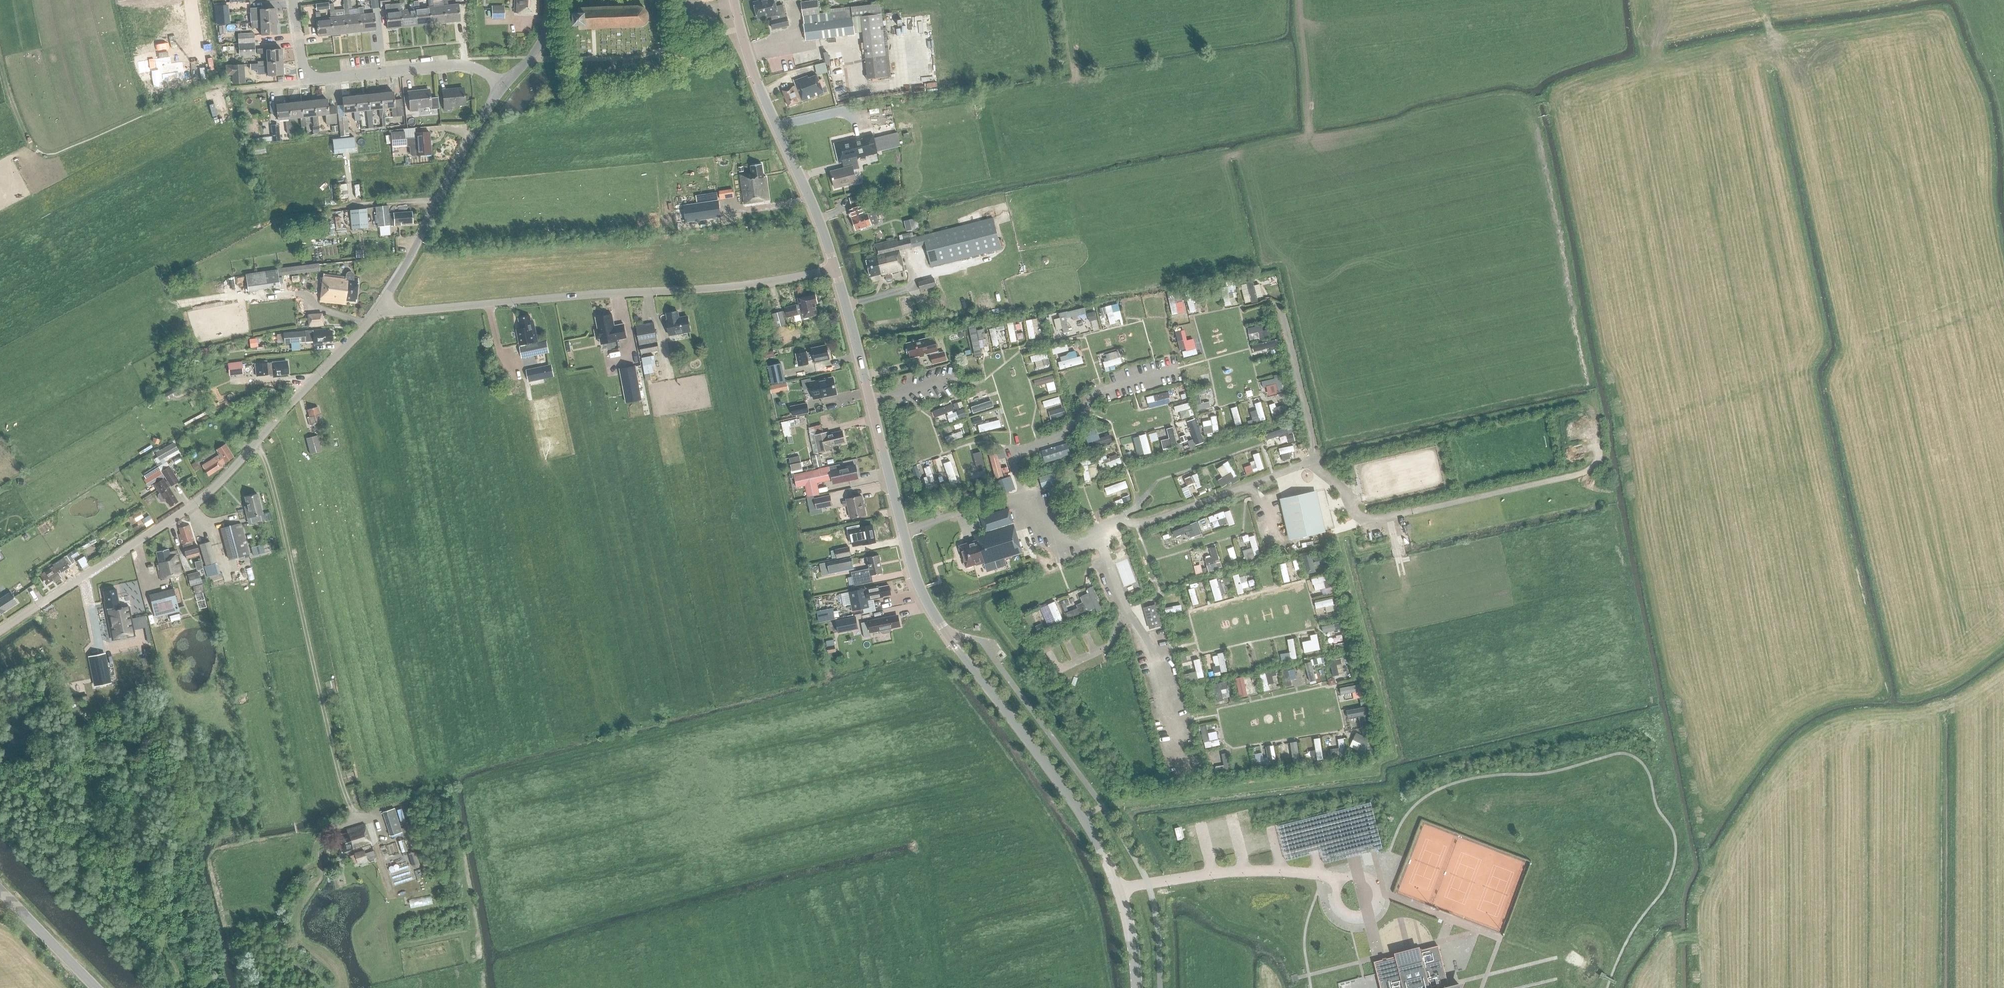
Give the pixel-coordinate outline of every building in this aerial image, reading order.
[(142,10),(141,0),(121,3),(122,13),(142,10)] [(428,8),(429,7),(431,24),(445,23),(443,6),(433,7),(432,0),(431,0),(428,0),(428,8)] [(443,6),(445,23),(460,21),(458,4),(447,5),(447,0),(442,0),(443,6)] [(514,13),(539,14),(540,0),(515,0),(514,13)] [(771,16),(772,21),(771,21),(773,29),(788,25),(787,17),(786,18),(783,5),(776,7),(774,0),(764,0),(753,3),(754,5),(753,5),(754,10),(755,10),(757,19),(771,16)] [(831,13),(819,14),(817,0),(801,3),(804,25),(803,25),(805,41),(848,35),(846,19),(861,17),(867,75),(866,76),(867,79),(888,77),(880,5),(830,10),(831,13)] [(413,2),(414,9),(416,26),(431,24),(429,7),(428,8),(419,9),(418,1),(414,2),(413,2)] [(399,3),(400,11),(402,28),(416,26),(414,9),(404,10),(404,3),(399,3)] [(400,11),(390,12),(389,4),(385,5),(387,29),(402,28),(400,11)] [(216,6),(218,18),(228,17),(226,5),(216,6)] [(579,13),(574,13),(574,25),(579,25),(579,29),(613,27),(640,26),(644,25),(646,23),(648,19),(649,16),(648,12),(645,9),(642,7),(638,7),(638,6),(612,8),(578,9),(579,13)] [(358,8),(359,15),(361,32),(375,30),(374,13),(363,14),(363,7),(358,8)] [(260,21),(260,23),(276,22),(275,9),(260,10),(260,8),(250,9),(250,14),(251,21),(260,21)] [(359,15),(349,16),(348,9),(344,9),(344,16),(345,16),(346,33),(361,32),(359,15)] [(492,9),(492,18),(504,17),(504,9),(492,9)] [(344,16),(335,18),(334,11),(334,10),(330,11),(329,11),(330,18),(332,35),(346,33),(345,16),(344,16)] [(330,18),(320,19),(320,12),(315,12),(318,36),(332,35),(330,18)] [(261,35),(276,35),(276,22),(260,23),(260,21),(251,21),(251,28),(260,28),(261,35)] [(155,42),(156,51),(181,47),(178,30),(165,32),(164,26),(147,28),(150,43),(155,42)] [(254,42),(254,35),(254,33),(238,34),(238,43),(254,42)] [(238,44),(239,53),(255,53),(254,44),(238,44)] [(678,50),(680,58),(689,56),(687,48),(678,50)] [(266,54),(266,61),(267,63),(282,62),(281,49),(266,50),(266,49),(257,49),(257,54),(266,54)] [(172,63),(171,56),(144,60),(146,72),(159,70),(161,83),(185,79),(183,61),(172,63)] [(267,63),(266,61),(257,62),(258,67),(267,66),(267,76),(283,75),(282,62),(267,63)] [(817,64),(819,74),(830,72),(828,62),(817,64)] [(233,83),(243,83),(242,64),(226,65),(226,75),(232,75),(233,83)] [(808,79),(807,76),(794,81),(795,86),(792,87),(782,91),(788,106),(798,103),(798,102),(823,93),(821,88),(825,87),(822,80),(818,81),(816,76),(808,79)] [(442,91),(443,105),(444,110),(451,110),(451,106),(464,104),(463,89),(442,91)] [(438,97),(430,98),(429,90),(408,93),(410,112),(417,111),(417,108),(430,106),(430,110),(439,109),(438,97)] [(393,92),(380,93),(382,109),(384,109),(391,108),(392,117),(397,116),(403,116),(401,99),(394,100),(393,92)] [(369,110),(371,110),(379,109),(380,123),(385,123),(385,118),(384,109),(382,109),(380,93),(367,95),(369,110)] [(367,95),(355,96),(357,112),(359,111),(366,111),(367,120),(372,119),(371,110),(369,110),(367,95)] [(357,112),(355,96),(342,98),(344,113),(354,112),(355,121),(360,121),(359,111),(357,112)] [(327,107),(326,99),(314,101),(315,116),(317,116),(325,115),(326,124),(331,124),(337,123),(334,106),(327,107)] [(303,117),(305,117),(312,116),(313,126),(318,125),(317,116),(315,116),(314,101),(301,102),(303,117)] [(301,102),(288,103),(290,119),(292,119),(300,118),(301,127),(306,126),(305,117),(303,117),(301,102)] [(290,119),(288,103),(276,105),(277,120),(287,119),(288,128),(293,128),(292,119),(290,119)] [(338,117),(339,121),(340,137),(349,136),(347,116),(338,117)] [(272,140),(273,142),(280,141),(279,130),(271,131),(272,136),(272,140)] [(403,132),(390,132),(391,144),(404,143),(404,139),(403,132)] [(407,146),(410,146),(410,154),(412,156),(431,155),(429,132),(415,133),(415,138),(407,139),(407,146)] [(856,158),(877,153),(873,134),(861,137),(862,140),(856,141),(855,138),(833,143),(838,163),(842,162),(844,168),(830,172),(834,188),(856,183),(853,170),(859,168),(856,158)] [(332,139),(333,154),(355,152),(354,137),(332,139)] [(740,175),(744,204),(769,200),(766,176),(763,177),(761,164),(750,166),(751,173),(740,175)] [(348,183),(340,184),(342,197),(350,196),(348,183)] [(721,190),(722,199),(737,198),(736,189),(721,190)] [(864,201),(862,194),(848,198),(851,205),(864,201)] [(721,217),(718,201),(683,206),(686,222),(721,217)] [(376,207),(378,227),(389,226),(394,225),(394,226),(401,225),(401,224),(413,223),(412,212),(393,214),(388,214),(388,206),(376,207)] [(849,211),(856,230),(878,222),(874,211),(865,215),(862,206),(849,211)] [(351,229),(368,228),(366,209),(350,210),(351,229)] [(992,218),(910,239),(897,242),(896,239),(873,245),(875,254),(876,254),(876,256),(865,259),(870,277),(881,274),(881,277),(885,276),(886,281),(893,280),(891,274),(904,271),(899,251),(925,244),(931,267),(1000,249),(992,218)] [(910,220),(912,230),(918,228),(916,218),(910,220)] [(245,275),(247,292),(280,287),(277,270),(245,275)] [(346,277),(323,274),(320,301),(344,304),(345,301),(356,302),(358,282),(358,278),(353,278),(353,275),(351,272),(348,272),(346,274),(346,277)] [(918,282),(920,290),(935,286),(933,279),(918,282)] [(1262,283),(1256,284),(1255,281),(1243,283),(1246,302),(1265,299),(1262,283)] [(1187,291),(1192,312),(1198,311),(1193,289),(1187,291)] [(814,304),(817,304),(815,294),(797,298),(799,304),(796,305),(784,308),(787,317),(798,314),(798,311),(801,310),(802,318),(817,315),(814,304)] [(1186,300),(1173,302),(1174,313),(1187,312),(1186,300)] [(1108,305),(1111,324),(1118,323),(1116,312),(1122,311),(1121,303),(1108,305)] [(1056,318),(1058,329),(1064,328),(1065,333),(1072,331),(1069,317),(1088,313),(1087,307),(1060,312),(1061,317),(1056,318)] [(772,314),(775,328),(785,325),(783,318),(786,317),(784,311),(772,314)] [(690,332),(687,316),(679,318),(677,312),(666,314),(667,320),(666,320),(669,336),(690,332)] [(612,314),(595,318),(598,329),(594,330),(596,340),(600,339),(601,345),(617,341),(617,340),(626,338),(623,324),(614,326),(612,314)] [(540,354),(549,352),(546,341),(538,343),(533,322),(531,322),(530,316),(518,319),(521,329),(517,330),(520,345),(526,344),(526,346),(519,347),(521,358),(540,354)] [(308,318),(308,326),(322,325),(322,317),(308,318)] [(1038,337),(1036,326),(1040,325),(1039,317),(1027,319),(1031,338),(1038,337)] [(635,326),(641,354),(659,351),(654,323),(635,326)] [(988,338),(985,324),(970,327),(976,355),(984,353),(981,340),(988,338)] [(1270,331),(1266,332),(1264,325),(1250,328),(1251,333),(1261,331),(1262,337),(1271,335),(1270,331)] [(1003,328),(992,331),(996,346),(1001,344),(1000,337),(1005,336),(1003,328)] [(1200,354),(1196,338),(1189,339),(1187,328),(1178,330),(1184,357),(1200,354)] [(322,342),(332,341),(331,331),(325,331),(325,330),(305,331),(283,333),(284,344),(305,342),(305,341),(313,341),(314,345),(322,344),(322,342)] [(930,353),(932,364),(946,360),(944,352),(938,353),(933,337),(906,344),(910,358),(930,353)] [(250,348),(258,347),(256,339),(249,340),(250,348)] [(826,346),(811,349),(812,352),(806,353),(806,352),(796,354),(798,366),(808,364),(807,361),(813,360),(814,363),(821,361),(821,360),(829,359),(826,346)] [(1032,354),(1034,362),(1051,357),(1048,349),(1032,354)] [(1063,354),(1064,361),(1060,362),(1061,368),(1086,364),(1085,355),(1079,356),(1079,351),(1063,354)] [(1105,353),(1106,370),(1118,369),(1117,363),(1124,363),(1122,351),(1105,353)] [(656,364),(654,356),(641,358),(643,366),(656,364)] [(962,371),(973,368),(971,361),(961,364),(962,371)] [(227,363),(229,376),(243,374),(242,362),(227,363)] [(279,375),(288,374),(287,363),(278,364),(278,362),(271,363),(267,363),(255,364),(256,376),(269,375),(269,374),(272,374),(273,377),(280,376),(279,375)] [(785,381),(781,363),(768,366),(772,384),(785,381)] [(642,400),(635,366),(620,369),(627,403),(642,400)] [(546,379),(544,367),(526,370),(528,382),(546,379)] [(982,367),(965,371),(966,377),(983,373),(982,367)] [(1195,385),(1206,383),(1204,373),(1193,375),(1195,385)] [(1272,386),(1272,392),(1285,391),(1283,374),(1275,374),(1276,379),(1264,380),(1264,387),(1272,386)] [(803,390),(811,388),(814,399),(836,394),(833,378),(811,383),(810,379),(801,381),(803,390)] [(186,390),(194,385),(191,379),(182,384),(186,390)] [(166,400),(177,394),(174,389),(163,395),(166,400)] [(1046,407),(1064,401),(1061,395),(1044,401),(1046,407)] [(992,401),(976,406),(978,413),(993,408),(992,401)] [(1176,406),(1178,412),(1182,411),(1184,418),(1196,415),(1192,401),(1176,406)] [(1258,412),(1254,412),(1256,421),(1267,419),(1264,401),(1257,402),(1258,412)] [(1277,402),(1272,404),(1276,418),(1289,414),(1286,404),(1278,406),(1277,402)] [(791,407),(793,415),(808,412),(807,404),(791,407)] [(310,426),(314,425),(315,428),(319,427),(318,424),(322,423),(317,407),(307,410),(309,417),(307,417),(310,426)] [(956,412),(959,420),(966,417),(963,409),(956,412)] [(1213,416),(1214,424),(1205,426),(1207,433),(1222,430),(1219,415),(1213,416)] [(791,417),(784,418),(786,436),(793,435),(791,417)] [(982,432),(1003,426),(1001,419),(980,425),(982,432)] [(1171,438),(1163,440),(1165,447),(1179,443),(1175,426),(1169,428),(1171,438)] [(1095,429),(1086,432),(1089,442),(1100,439),(1098,432),(1096,433),(1095,429)] [(831,446),(844,443),(841,431),(828,435),(828,433),(815,436),(814,434),(810,435),(812,444),(816,443),(819,451),(832,448),(831,446)] [(1153,441),(1160,439),(1159,432),(1152,434),(1153,441)] [(306,438),(310,454),(321,451),(317,435),(306,438)] [(1286,436),(1288,444),(1295,442),(1293,435),(1286,436)] [(156,453),(160,460),(178,450),(174,443),(156,453)] [(1041,451),(1044,462),(1070,455),(1067,444),(1041,451)] [(220,456),(202,467),(204,469),(203,469),(208,476),(222,467),(220,464),(224,462),(232,457),(225,445),(216,450),(220,456)] [(820,454),(811,456),(814,468),(823,467),(820,454)] [(1003,479),(997,455),(989,457),(995,481),(1003,479)] [(1103,470),(1124,463),(1122,457),(1111,461),(1109,455),(1099,459),(1103,470)] [(1084,459),(1087,481),(1093,480),(1092,475),(1100,473),(1098,463),(1095,464),(1094,458),(1084,459)] [(945,463),(953,484),(960,481),(952,460),(945,463)] [(1231,460),(1225,463),(1233,479),(1239,476),(1231,460)] [(802,469),(800,462),(790,465),(792,471),(802,469)] [(794,475),(796,487),(805,485),(807,497),(819,495),(817,482),(831,479),(832,484),(849,480),(849,479),(858,478),(857,473),(857,472),(857,468),(855,467),(855,466),(846,468),(846,467),(840,468),(839,464),(818,469),(819,469),(794,475)] [(170,486),(178,481),(169,467),(161,472),(167,481),(170,486)] [(164,477),(160,470),(146,478),(150,485),(164,477)] [(1042,488),(1056,484),(1053,473),(1039,478),(1042,488)] [(997,495),(1008,492),(1014,490),(1010,477),(993,482),(997,495)] [(1184,481),(1187,487),(1193,484),(1191,478),(1184,481)] [(165,482),(163,479),(156,483),(158,487),(156,488),(159,494),(158,495),(158,497),(160,501),(162,502),(164,501),(166,500),(170,506),(177,502),(168,487),(170,486),(167,481),(165,482)] [(946,483),(940,484),(943,494),(949,492),(946,483)] [(1283,499),(1291,538),(1322,532),(1313,492),(1283,499)] [(245,511),(249,524),(264,520),(257,494),(244,497),(248,510),(245,511)] [(832,506),(830,495),(814,498),(813,496),(808,497),(810,508),(815,507),(816,509),(832,506)] [(846,499),(850,518),(866,515),(862,496),(846,499)] [(1009,508),(988,514),(979,517),(983,531),(973,534),(975,541),(964,544),(964,543),(958,545),(965,567),(978,563),(978,564),(984,563),(987,571),(996,568),(994,560),(1022,552),(1009,508)] [(1233,510),(1175,528),(1178,539),(1190,535),(1191,537),(1237,522),(1233,510)] [(136,521),(143,517),(140,511),(133,515),(136,521)] [(149,516),(143,519),(147,526),(153,523),(149,516)] [(221,528),(229,560),(245,555),(237,524),(221,528)] [(185,549),(183,549),(186,558),(199,554),(197,545),(193,546),(191,542),(194,542),(189,525),(179,528),(180,533),(179,534),(182,545),(184,544),(185,549)] [(863,544),(875,542),(872,525),(860,528),(861,535),(853,537),(855,546),(863,544)] [(1257,555),(1262,553),(1257,533),(1241,537),(1243,543),(1252,541),(1254,547),(1244,550),(1247,561),(1257,558),(1257,555)] [(199,544),(206,566),(216,563),(209,541),(199,544)] [(1210,571),(1224,567),(1218,546),(1209,548),(1200,551),(1202,557),(1206,556),(1210,571)] [(832,559),(850,555),(849,547),(835,550),(831,551),(832,559)] [(156,563),(160,580),(182,575),(176,551),(169,553),(168,549),(156,552),(158,563),(156,563)] [(69,554),(72,559),(78,555),(75,550),(69,554)] [(1308,574),(1318,571),(1312,550),(1302,553),(1308,574)] [(54,567),(39,576),(45,585),(53,580),(54,582),(61,578),(58,573),(60,572),(69,567),(68,566),(74,563),(68,554),(52,564),(54,567)] [(852,586),(872,582),(871,576),(882,573),(879,555),(867,557),(869,569),(850,573),(852,586)] [(79,560),(83,567),(90,563),(86,556),(79,560)] [(851,558),(820,565),(822,575),(853,568),(851,558)] [(196,562),(199,570),(205,568),(202,559),(196,562)] [(1293,564),(1281,567),(1285,582),(1297,579),(1293,564)] [(187,575),(190,586),(202,583),(199,571),(187,575)] [(1316,590),(1334,587),(1332,574),(1314,577),(1316,590)] [(880,597),(891,595),(889,586),(878,588),(878,587),(871,588),(866,590),(865,589),(849,592),(853,611),(869,607),(868,600),(873,599),(874,599),(880,598),(880,597)] [(1086,606),(1068,612),(1070,618),(1103,607),(1096,586),(1089,589),(1091,593),(1083,596),(1086,606)] [(1339,586),(1330,588),(1332,595),(1341,592),(1339,586)] [(150,595),(155,615),(178,608),(173,589),(150,595)] [(115,590),(103,592),(106,604),(104,604),(111,635),(129,631),(130,637),(135,636),(129,607),(121,608),(119,595),(116,596),(115,590)] [(5,611),(17,603),(10,592),(0,599),(0,614),(5,611)] [(1327,606),(1329,612),(1339,609),(1336,597),(1316,601),(1318,608),(1327,606)] [(1046,605),(1051,625),(1065,621),(1059,601),(1046,605)] [(1144,608),(1150,628),(1160,625),(1155,605),(1144,608)] [(833,608),(817,611),(819,622),(835,619),(833,608)] [(870,633),(879,631),(879,632),(883,634),(889,633),(891,630),(891,628),(900,626),(897,615),(877,620),(861,623),(864,638),(871,636),(870,633)] [(858,628),(855,617),(836,621),(838,633),(858,628)] [(1324,624),(1325,631),(1347,629),(1347,622),(1324,624)] [(1041,625),(1035,627),(1038,634),(1044,631),(1041,625)] [(1305,644),(1307,654),(1316,652),(1316,650),(1322,649),(1319,633),(1312,635),(1314,642),(1305,644)] [(158,671),(154,647),(147,648),(149,658),(146,659),(148,673),(158,671)] [(1226,652),(1219,653),(1223,672),(1229,671),(1226,652)] [(89,657),(95,686),(110,683),(104,654),(89,657)] [(1202,658),(1195,660),(1200,678),(1207,676),(1202,658)] [(1309,681),(1320,681),(1319,675),(1327,675),(1327,667),(1317,667),(1316,661),(1309,662),(1309,681)] [(1284,669),(1288,686),(1294,684),(1289,668),(1284,669)] [(1264,673),(1265,690),(1272,689),(1272,684),(1276,683),(1275,672),(1264,673)] [(1244,676),(1238,678),(1243,697),(1249,695),(1244,676)] [(1356,679),(1341,681),(1342,690),(1357,688),(1356,679)] [(1363,727),(1371,725),(1369,714),(1361,716),(1363,727)] [(1217,723),(1202,726),(1207,748),(1222,744),(1217,723)] [(1322,739),(1316,740),(1319,759),(1326,758),(1322,739)] [(1300,741),(1293,741),(1295,756),(1286,757),(1287,766),(1303,764),(1300,741)] [(1341,760),(1340,750),(1331,752),(1333,762),(1341,760)] [(1218,766),(1218,772),(1232,772),(1231,753),(1224,753),(1225,765),(1218,766)] [(402,832),(394,808),(382,812),(390,836),(402,832)] [(353,850),(370,845),(363,825),(344,831),(345,834),(335,837),(340,853),(353,849),(353,850)] [(408,851),(404,839),(398,841),(402,853),(408,851)] [(353,853),(357,865),(368,861),(364,850),(353,853)] [(417,851),(408,854),(413,868),(421,865),(417,851)] [(433,896),(410,898),(411,907),(434,904),(433,896)] [(1438,945),(1419,950),(1418,949),(1395,955),(1396,956),(1373,962),(1380,987),(1458,987),(1459,985),(1449,987),(1438,945)]
